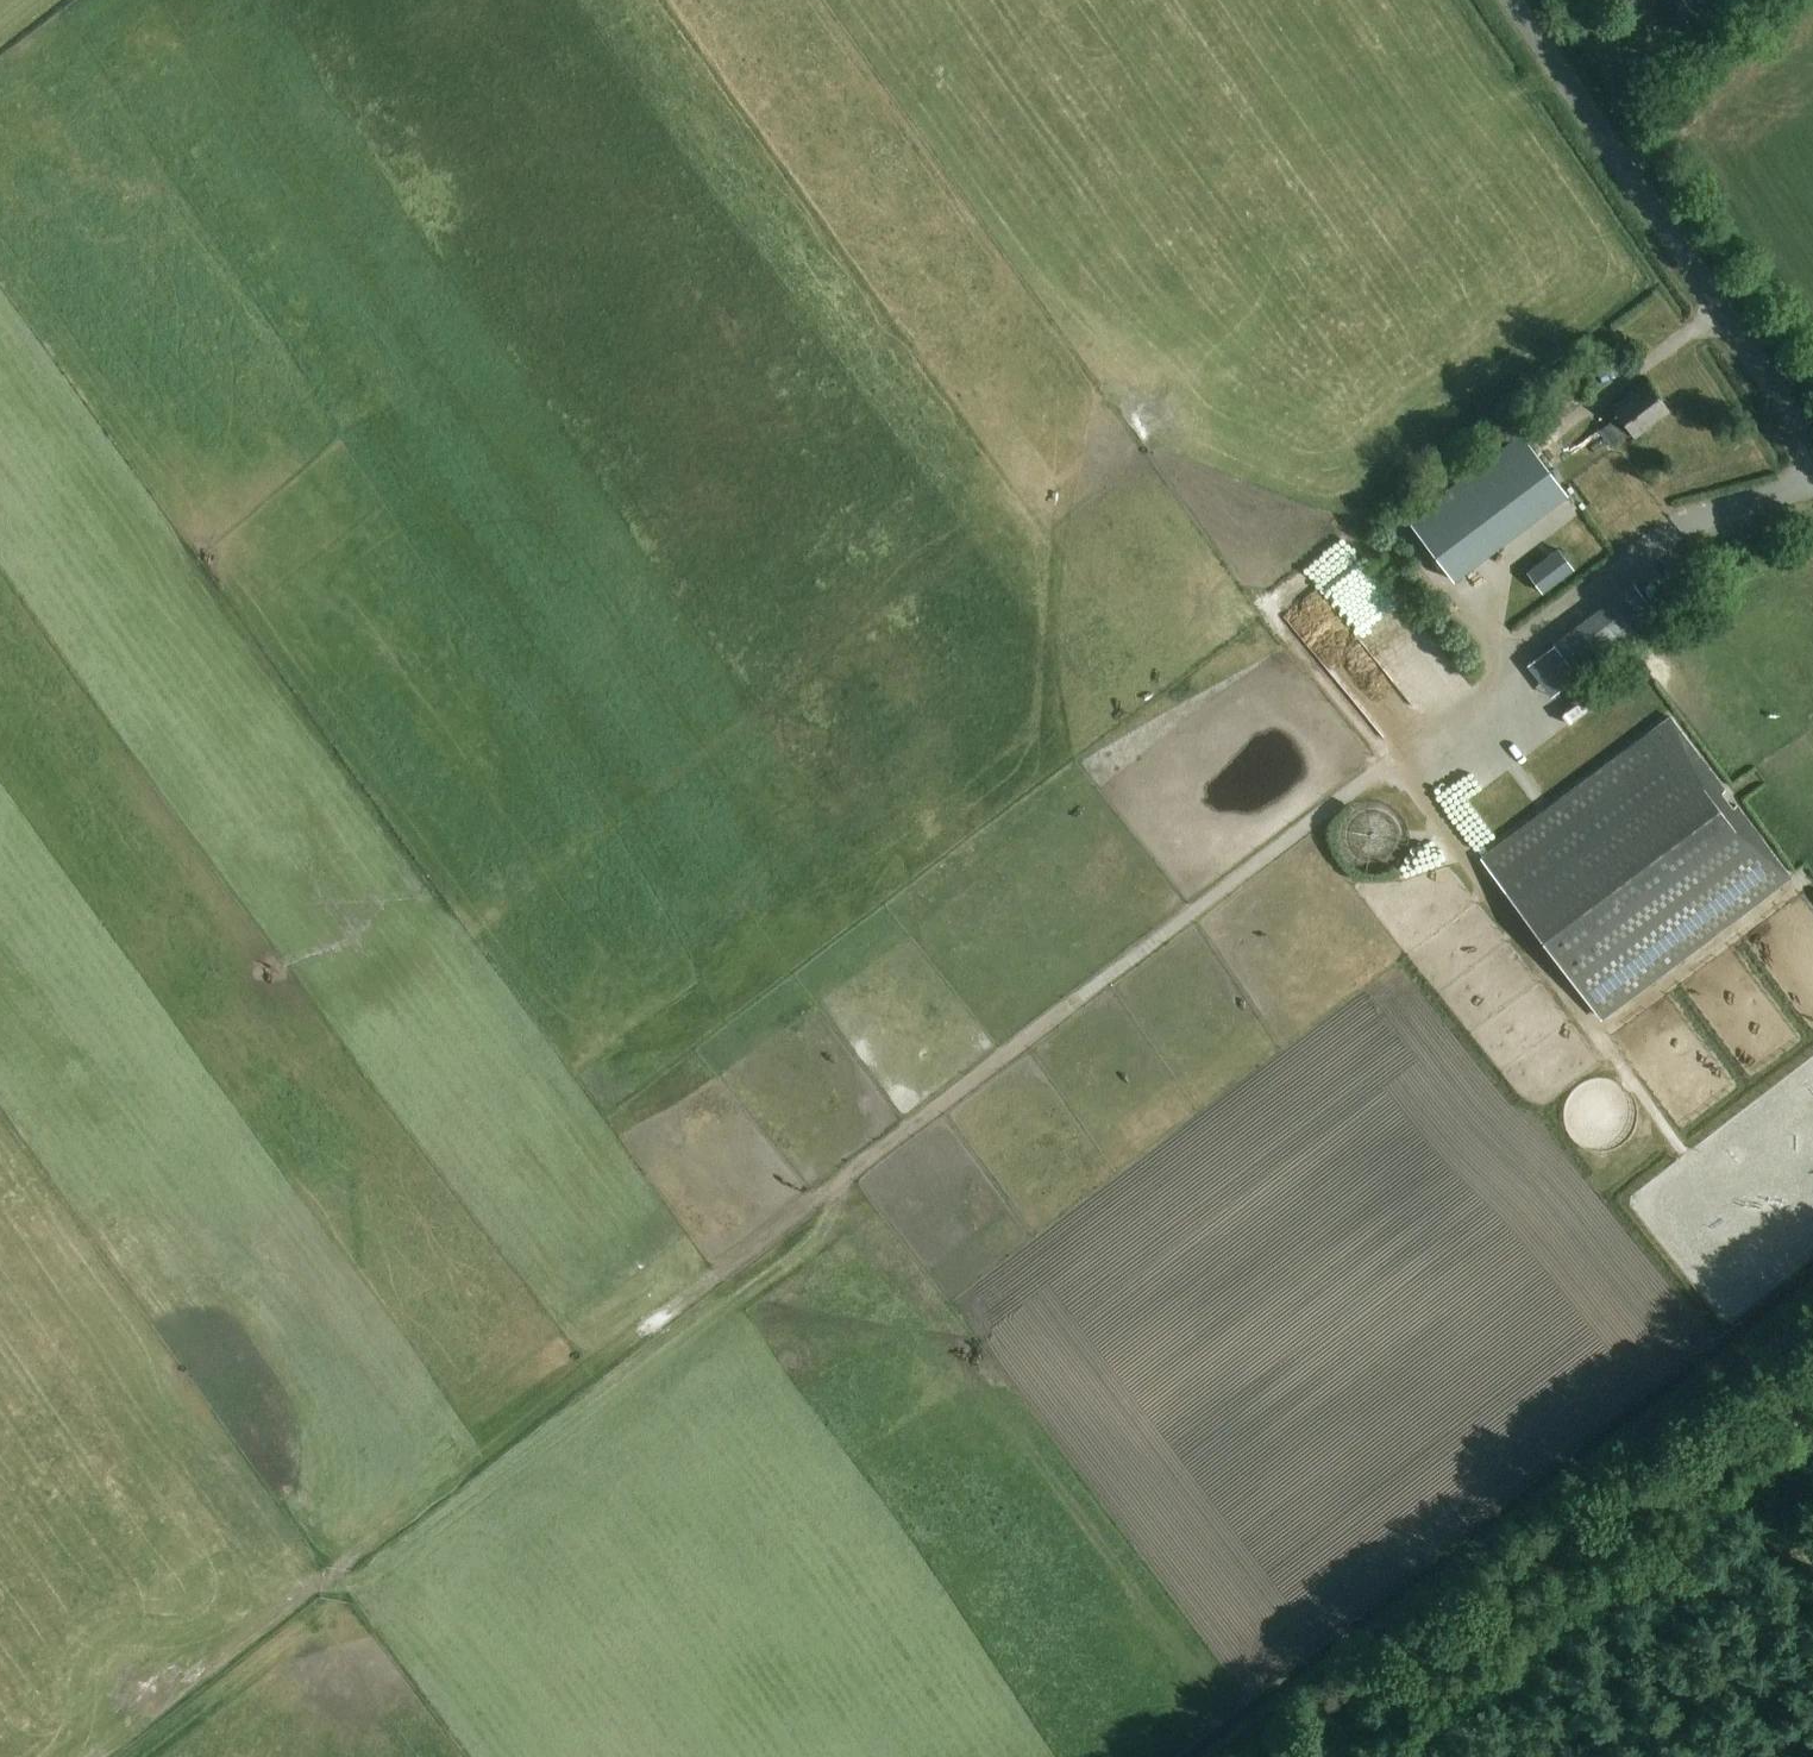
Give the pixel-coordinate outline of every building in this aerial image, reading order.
[(1618,417),(1603,428),(1616,445),(1632,433),(1635,437),(1668,413),(1645,383),(1611,408),(1618,417)] [(1558,549),(1526,573),(1542,594),(1573,570),(1558,549)] [(1358,583),(1339,597),(1353,616),(1373,603),(1358,583)] [(1634,583),(1557,640),(1580,672),(1658,616),(1634,583)] [(1789,880),(1790,880),(1736,807),(1728,812),(1717,797),(1724,792),(1670,718),(1479,859),(1595,1017),(1786,876),(1789,880)] [(1471,852),(1483,843),(1458,809),(1446,818),(1471,852)]
